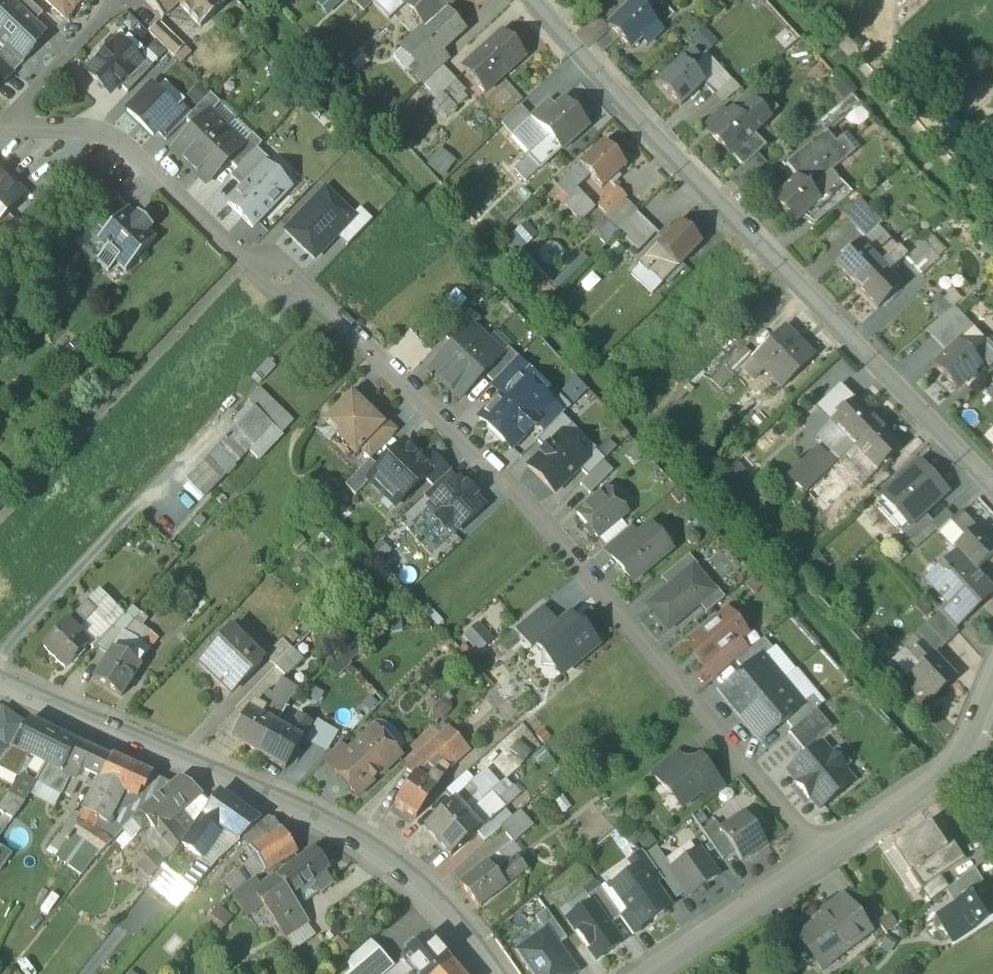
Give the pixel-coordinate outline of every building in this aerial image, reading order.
[(6,0),(2,0),(0,2),(0,44),(5,49),(21,64),(22,63),(33,51),(31,48),(43,35),(33,25),(7,0),(6,0)] [(27,0),(7,0),(33,25),(42,15),(27,0)] [(64,20),(72,11),(73,12),(82,3),(81,2),(83,0),(44,0),(64,20)] [(216,0),(143,0),(162,21),(178,6),(200,29),(223,8),(216,0)] [(372,4),(389,21),(394,17),(406,5),(405,4),(409,0),(376,0),(372,4)] [(426,0),(409,0),(405,4),(427,27),(427,28),(440,15),(426,0)] [(440,15),(443,13),(457,0),(426,0),(440,15)] [(634,1),(645,13),(657,0),(635,0),(634,1)] [(645,13),(634,1),(608,26),(631,50),(648,33),(654,39),(663,31),(645,13)] [(427,27),(406,5),(394,17),(415,39),(427,27)] [(462,33),(443,13),(440,15),(427,28),(427,27),(415,39),(403,49),(417,65),(422,70),(438,55),(462,33)] [(185,48),(161,26),(158,25),(149,34),(174,59),(185,48)] [(716,43),(701,30),(694,38),(708,52),(716,43)] [(523,59),(500,35),(475,58),(498,83),(523,59)] [(135,60),(117,42),(86,73),(109,96),(119,86),(140,64),(135,60)] [(5,49),(0,54),(0,60),(14,74),(23,64),(22,63),(21,64),(5,49)] [(701,60),(692,51),(682,60),(691,70),(701,60)] [(438,55),(422,70),(417,65),(409,72),(423,87),(442,69),(447,64),(438,55)] [(701,60),(691,70),(704,83),(703,84),(706,87),(722,72),(706,55),(701,60)] [(140,64),(119,86),(128,94),(153,68),(139,56),(135,60),(140,64)] [(498,83),(475,58),(461,72),(484,96),(498,83)] [(4,84),(14,74),(0,60),(0,80),(4,84)] [(682,60),(681,60),(658,84),(680,106),(703,84),(704,83),(691,70),(682,60)] [(455,82),(442,69),(423,87),(433,96),(435,94),(438,98),(441,96),(455,82)] [(722,72),(706,87),(714,96),(731,81),(722,72)] [(455,82),(441,96),(451,106),(461,96),(464,93),(455,82)] [(176,110),(152,87),(127,112),(153,137),(157,133),(177,111),(176,110)] [(220,105),(210,95),(190,115),(185,121),(194,129),(209,113),(210,115),(220,105)] [(438,98),(431,105),(445,120),(455,110),(451,106),(441,96),(438,98)] [(461,96),(451,106),(455,110),(465,100),(461,96)] [(852,96),(818,124),(825,133),(827,134),(861,107),(852,96)] [(587,128),(563,102),(546,119),(540,113),(531,121),(549,140),(560,152),(562,154),(587,128)] [(754,103),(740,117),(755,132),(769,118),(754,103)] [(177,111),(157,133),(166,141),(185,121),(190,115),(181,106),(176,110),(177,111)] [(740,117),(732,109),(708,133),(730,156),(731,155),(745,142),(755,132),(740,117)] [(194,129),(173,151),(180,158),(179,160),(189,169),(226,130),(210,115),(209,113),(194,129)] [(226,130),(189,169),(199,179),(200,177),(207,184),(228,163),(243,147),(242,145),(226,130)] [(827,134),(825,133),(786,165),(796,178),(811,192),(822,180),(847,159),(827,134)] [(252,135),(242,145),(243,147),(228,163),(237,171),(262,145),(252,135)] [(549,140),(527,160),(538,172),(560,152),(549,140)] [(758,155),(745,142),(731,155),(744,168),(758,155)] [(625,168),(603,145),(580,166),(590,178),(601,190),(625,168)] [(457,161),(442,149),(428,167),(443,178),(457,161)] [(234,175),(245,185),(263,166),(267,161),(256,151),(234,175)] [(227,205),(252,228),(288,188),(263,166),(245,185),(227,205)] [(580,166),(558,187),(586,218),(594,210),(576,190),(590,178),(580,166)] [(0,184),(0,220),(6,214),(24,196),(6,178),(0,184)] [(811,192),(796,178),(773,201),(796,224),(819,201),(811,192)] [(836,183),(824,195),(825,201),(819,206),(827,215),(848,197),(836,183)] [(328,189),(286,234),(312,259),(336,234),(354,214),(328,189)] [(597,208),(606,218),(626,199),(617,189),(597,208)] [(117,200),(94,224),(104,234),(127,210),(117,200)] [(881,223),(858,200),(842,216),(866,239),(881,223)] [(104,234),(97,241),(107,250),(96,261),(108,273),(117,263),(126,272),(155,241),(147,233),(152,228),(138,215),(136,218),(127,210),(104,234)] [(354,214),(336,234),(347,244),(368,220),(357,210),(354,214)] [(0,220),(0,239),(16,223),(6,214),(0,220)] [(656,235),(636,214),(617,232),(637,253),(656,235)] [(680,224),(672,232),(668,228),(658,238),(662,242),(638,266),(648,275),(650,273),(661,285),(701,245),(680,224)] [(906,257),(923,275),(940,260),(918,237),(898,249),(906,257)] [(880,265),(859,244),(836,266),(857,287),(880,265)] [(898,249),(880,265),(888,273),(906,257),(898,249)] [(880,265),(857,287),(878,308),(901,286),(888,273),(880,265)] [(928,304),(941,319),(954,309),(963,300),(955,291),(944,299),(940,294),(928,304)] [(941,319),(926,331),(947,353),(958,342),(959,343),(973,330),(974,330),(974,329),(973,328),(954,309),(941,319)] [(479,321),(470,312),(445,338),(453,346),(471,327),(472,328),(479,321)] [(453,346),(430,371),(445,385),(487,342),(472,328),(471,327),(453,346)] [(813,358),(783,328),(753,358),(752,360),(763,371),(782,389),(813,358)] [(985,343),(973,330),(959,343),(971,356),(985,343)] [(487,342),(445,385),(460,400),(484,376),(502,357),(501,356),(487,342)] [(959,343),(958,342),(947,353),(933,367),(955,390),(980,366),(971,356),(959,343)] [(971,356),(980,366),(984,362),(988,367),(992,362),(992,349),(986,342),(985,343),(971,356)] [(508,349),(501,356),(502,357),(484,376),(493,384),(516,360),(517,358),(508,349)] [(753,358),(744,349),(724,368),(734,378),(742,369),(752,360),(753,358)] [(493,384),(491,385),(502,396),(521,376),(523,377),(528,371),(516,360),(493,384)] [(763,371),(752,360),(742,369),(753,381),(763,371)] [(521,376),(502,396),(479,419),(511,449),(536,423),(552,405),(523,377),(521,376)] [(34,384),(29,390),(36,396),(41,391),(34,384)] [(362,407),(351,397),(319,431),(330,442),(336,435),(355,453),(359,449),(384,423),(384,422),(365,404),(362,407)] [(877,424),(854,400),(830,423),(833,426),(847,440),(853,447),(877,424)] [(61,404),(55,411),(65,420),(72,413),(61,404)] [(563,415),(552,405),(536,423),(546,432),(562,416),(563,415)] [(254,407),(186,480),(203,497),(272,424),(254,407)] [(546,432),(537,441),(545,450),(546,450),(561,435),(562,436),(572,426),(562,416),(546,432)] [(384,423),(359,449),(370,460),(395,434),(384,423)] [(877,424),(853,447),(853,448),(858,452),(876,472),(900,449),(877,424)] [(847,440),(833,426),(818,440),(832,454),(847,440)] [(562,436),(561,435),(546,450),(545,450),(528,467),(555,494),(579,470),(579,469),(587,461),(586,460),(562,436)] [(832,454),(831,455),(838,462),(846,456),(853,448),(853,447),(847,440),(832,454)] [(422,460),(405,443),(379,469),(369,479),(370,481),(396,506),(423,478),(422,478),(439,460),(430,452),(422,460)] [(853,448),(846,456),(850,460),(858,452),(853,448)] [(826,459),(817,449),(804,461),(821,479),(834,467),(826,459)] [(605,461),(595,451),(586,460),(587,461),(579,469),(579,470),(588,478),(603,463),(605,461)] [(858,452),(850,460),(846,456),(838,462),(855,480),(861,487),(876,472),(858,452)] [(838,462),(831,455),(826,459),(834,467),(838,462)] [(370,460),(345,486),(355,496),(370,481),(369,479),(379,469),(370,460)] [(451,472),(439,460),(422,478),(423,478),(433,488),(450,473),(451,472)] [(821,479),(804,461),(790,476),(806,493),(807,493),(821,479)] [(821,479),(807,493),(824,510),(855,480),(838,462),(834,467),(821,479)] [(588,478),(580,486),(590,495),(612,472),(603,463),(588,478)] [(751,482),(733,465),(717,481),(736,499),(751,482)] [(944,495),(918,466),(882,498),(882,499),(877,503),(881,507),(886,503),(887,503),(890,501),(910,523),(907,526),(908,527),(908,528),(924,513),(944,495)] [(433,488),(424,496),(432,505),(458,481),(450,473),(433,488)] [(432,505),(429,508),(438,518),(435,520),(445,532),(448,529),(453,534),(483,507),(473,498),(475,496),(466,486),(465,488),(458,481),(432,505)] [(607,490),(577,515),(597,539),(627,514),(607,490)] [(910,523),(890,501),(887,503),(886,503),(881,507),(881,508),(879,509),(902,535),(905,533),(903,531),(908,527),(907,526),(910,523)] [(924,513),(908,528),(908,527),(903,531),(905,533),(912,541),(932,522),(924,513)] [(961,513),(938,534),(953,550),(975,529),(961,513)] [(300,517),(288,529),(295,537),(307,524),(300,517)] [(628,528),(604,549),(613,559),(637,538),(628,528)] [(669,551),(650,528),(637,538),(613,559),(632,582),(669,551)] [(295,537),(288,529),(280,537),(288,545),(295,537)] [(975,529),(953,550),(962,559),(974,573),(992,555),(992,548),(975,529)] [(333,539),(325,531),(318,538),(326,546),(333,539)] [(299,535),(291,543),(297,550),(306,542),(299,535)] [(828,567),(817,554),(808,562),(819,575),(828,567)] [(688,556),(661,579),(668,589),(669,589),(693,568),(694,570),(697,567),(688,556)] [(941,579),(944,583),(935,591),(947,604),(961,619),(962,618),(965,621),(992,595),(992,593),(974,573),(962,559),(941,579)] [(693,568),(669,589),(668,589),(647,607),(667,631),(698,605),(713,592),(712,591),(694,570),(693,568)] [(724,599),(715,588),(712,591),(713,592),(698,605),(706,615),(724,599)] [(86,603),(67,623),(76,631),(95,611),(87,603),(86,603)] [(961,619),(947,604),(938,612),(956,632),(967,622),(965,621),(962,618),(961,619)] [(117,607),(104,621),(111,628),(113,626),(124,614),(117,607)] [(542,607),(514,631),(530,650),(536,645),(535,644),(558,626),(542,607)] [(123,635),(113,647),(125,655),(130,649),(142,656),(157,637),(142,625),(147,619),(140,613),(133,622),(123,635)] [(124,614),(113,626),(123,635),(133,622),(124,614)] [(726,614),(692,642),(702,654),(696,659),(705,670),(710,666),(737,643),(745,636),(726,614)] [(558,626),(535,644),(536,645),(542,652),(541,666),(555,667),(561,675),(595,647),(585,635),(578,635),(579,628),(569,616),(558,626)] [(67,623),(44,647),(65,667),(88,643),(76,631),(67,623)] [(474,624),(466,636),(478,644),(486,632),(474,624)] [(945,644),(926,624),(913,637),(920,645),(922,644),(933,655),(945,644)] [(111,628),(95,646),(108,654),(113,647),(123,635),(113,626),(111,628)] [(263,661),(227,627),(214,640),(217,643),(199,662),(228,690),(243,675),(246,678),(263,661)] [(506,650),(492,635),(478,647),(492,662),(506,650)] [(279,642),(268,654),(268,653),(265,656),(276,666),(292,649),(282,639),(279,642)] [(763,639),(736,662),(742,670),(763,654),(764,656),(772,650),(763,639)] [(737,643),(710,666),(719,677),(736,662),(746,654),(737,643)] [(933,655),(922,644),(920,645),(909,655),(921,668),(934,656),(933,655)] [(125,655),(113,647),(108,654),(93,678),(121,695),(141,665),(139,664),(125,655)] [(909,655),(902,647),(892,656),(900,664),(909,655)] [(142,656),(130,649),(125,655),(139,664),(143,657),(142,656)] [(292,649),(276,666),(286,677),(303,660),(292,649)] [(742,670),(715,693),(737,719),(785,680),(764,656),(763,654),(742,670)] [(343,655),(328,669),(336,678),(351,664),(343,655)] [(921,668),(909,679),(914,685),(921,692),(930,702),(955,679),(934,656),(921,668)] [(785,680),(737,719),(759,745),(786,723),(806,706),(804,703),(785,680)] [(280,681),(272,695),(266,691),(258,704),(253,702),(249,710),(275,725),(289,701),(299,692),(280,681)] [(921,692),(914,685),(910,690),(916,696),(921,692)] [(306,695),(300,692),(289,701),(298,706),(308,712),(315,703),(314,702),(316,697),(308,693),(306,695)] [(786,723),(792,731),(816,711),(820,707),(811,697),(804,703),(806,706),(786,723)] [(289,701),(285,708),(294,713),(298,706),(289,701)] [(8,749),(20,734),(29,721),(4,706),(0,711),(0,743),(8,749)] [(249,710),(248,710),(232,738),(259,753),(275,725),(249,710)] [(792,731),(788,734),(804,753),(831,729),(816,711),(792,731)] [(301,715),(290,733),(302,740),(313,722),(301,715)] [(59,735),(29,721),(20,734),(37,742),(49,748),(59,735)] [(275,725),(259,753),(287,769),(303,741),(290,733),(275,725)] [(433,727),(422,738),(428,745),(434,739),(440,734),(433,727)] [(469,751),(448,727),(440,734),(434,739),(458,756),(458,757),(460,759),(469,751)] [(374,730),(349,752),(341,744),(325,758),(357,794),(398,756),(374,730)] [(8,749),(4,755),(6,756),(17,763),(24,753),(30,745),(33,747),(37,742),(20,734),(8,749)] [(490,754),(505,774),(532,753),(517,734),(490,754)] [(54,751),(70,758),(77,742),(59,735),(49,748),(37,742),(33,747),(30,745),(24,753),(35,758),(47,763),(54,751)] [(458,756),(434,739),(428,745),(422,750),(449,769),(460,759),(458,757),(458,756)] [(110,758),(77,742),(70,758),(67,763),(75,767),(100,778),(110,758)] [(4,755),(8,749),(0,743),(0,761),(4,755)] [(819,746),(790,771),(800,783),(796,785),(808,800),(812,797),(822,809),(851,784),(841,772),(849,766),(837,752),(829,758),(819,746)] [(449,769),(422,750),(415,757),(433,770),(426,782),(436,789),(449,769)] [(70,758),(54,751),(47,763),(62,772),(67,763),(70,758)] [(676,751),(650,772),(659,783),(685,762),(676,751)] [(35,758),(24,753),(17,763),(6,756),(0,763),(0,768),(22,779),(35,758)] [(135,767),(111,755),(110,758),(100,778),(83,811),(99,821),(107,825),(110,819),(114,811),(123,791),(135,767)] [(433,770),(415,757),(404,767),(414,775),(414,774),(426,782),(433,770)] [(685,762),(659,783),(667,793),(673,794),(683,806),(699,793),(715,779),(699,759),(694,764),(686,763),(685,762)] [(29,794),(55,806),(75,767),(67,763),(62,772),(47,763),(37,778),(29,794)] [(519,766),(505,779),(511,786),(526,773),(519,766)] [(152,774),(135,767),(123,791),(136,796),(137,796),(141,789),(144,791),(152,774)] [(158,773),(151,786),(161,792),(168,779),(158,773)] [(494,789),(481,774),(482,773),(481,773),(468,784),(476,793),(483,800),(495,789),(494,789)] [(426,782),(414,774),(414,775),(395,802),(416,817),(436,789),(426,782)] [(199,793),(180,778),(153,800),(170,817),(199,793)] [(483,800),(467,814),(481,829),(495,816),(495,815),(503,808),(496,799),(511,786),(505,779),(494,789),(495,789),(483,800)] [(715,779),(699,793),(707,803),(724,789),(715,779)] [(469,786),(454,799),(461,807),(476,793),(468,784),(468,785),(469,786)] [(136,796),(123,791),(114,811),(118,813),(136,796)] [(23,802),(12,795),(0,811),(4,816),(0,821),(0,835),(23,802)] [(236,807),(217,796),(182,845),(200,857),(202,858),(224,829),(231,834),(247,812),(238,806),(236,807)] [(454,799),(424,826),(438,841),(467,814),(461,807),(454,799)] [(153,800),(139,812),(150,824),(154,830),(166,820),(170,817),(153,800)] [(481,829),(476,833),(485,842),(512,818),(503,808),(495,815),(495,816),(481,829)] [(99,821),(83,811),(80,817),(77,823),(89,830),(93,832),(99,821)] [(142,830),(150,824),(139,812),(133,819),(142,830)] [(260,821),(247,812),(231,834),(240,840),(260,821)] [(73,837),(75,829),(77,823),(80,817),(71,813),(60,835),(47,851),(58,857),(70,840),(73,837)] [(766,845),(743,813),(720,830),(719,831),(734,852),(741,862),(766,845)] [(467,814),(438,841),(451,856),(476,833),(481,829),(467,814)] [(99,821),(93,832),(110,842),(123,829),(110,819),(107,825),(99,821)] [(177,834),(166,820),(154,830),(174,853),(182,841),(177,834)] [(275,820),(263,828),(268,836),(280,828),(275,820)] [(715,822),(702,831),(722,861),(734,852),(719,831),(720,830),(715,822)] [(89,830),(77,823),(75,829),(86,836),(89,830)] [(928,824),(891,849),(919,890),(927,884),(929,886),(941,878),(965,862),(952,843),(944,848),(928,824)] [(184,827),(177,834),(182,841),(189,832),(184,827)] [(295,851),(280,828),(268,836),(250,847),(256,858),(264,870),(295,851)] [(86,836),(75,829),(73,837),(70,840),(96,857),(110,842),(93,832),(89,830),(86,836)] [(200,857),(197,863),(209,871),(240,840),(231,834),(224,829),(202,858),(200,857)] [(83,873),(96,857),(70,840),(58,857),(80,874),(83,873)] [(0,846),(0,867),(10,853),(0,846)] [(314,847),(267,882),(270,887),(262,894),(267,901),(281,920),(289,914),(298,908),(290,897),(296,893),(312,880),(325,871),(329,868),(314,847)] [(718,877),(698,849),(670,869),(672,873),(689,897),(718,877)] [(670,869),(656,851),(646,857),(662,880),(672,873),(670,869)] [(163,866),(153,853),(138,866),(149,878),(163,866)] [(646,857),(645,855),(642,853),(629,862),(636,871),(637,871),(645,882),(649,883),(652,887),(662,880),(646,857)] [(517,856),(496,873),(506,885),(527,869),(517,856)] [(231,874),(239,886),(264,871),(256,858),(231,874)] [(496,873),(487,862),(460,883),(479,907),(506,885),(496,873)] [(197,863),(166,898),(178,908),(209,871),(197,863)] [(181,880),(164,867),(149,885),(166,898),(181,880)] [(333,882),(325,871),(312,880),(320,891),(333,882)] [(645,882),(637,871),(636,871),(614,887),(630,910),(631,910),(642,926),(643,925),(652,919),(656,920),(663,914),(664,910),(667,908),(659,896),(656,895),(652,889),(652,887),(649,883),(645,882)] [(941,878),(929,886),(927,884),(919,890),(928,904),(948,889),(941,878)] [(270,887),(267,882),(261,885),(257,880),(234,894),(246,914),(267,901),(262,894),(270,887)] [(312,880),(296,893),(303,904),(320,891),(312,880)] [(933,919),(950,946),(992,920),(992,901),(985,887),(933,919)] [(620,917),(600,888),(588,896),(592,902),(609,925),(620,917)] [(303,904),(296,893),(290,897),(298,908),(298,907),(303,904)] [(843,896),(822,911),(825,916),(796,938),(810,955),(820,948),(826,956),(837,948),(841,953),(870,932),(843,896)] [(609,925),(592,902),(568,919),(596,960),(621,943),(609,925)] [(298,908),(289,914),(291,918),(300,911),(298,908),(298,907),(298,908)] [(207,923),(218,934),(231,918),(219,908),(207,923)] [(198,927),(207,917),(198,909),(188,919),(198,927)] [(567,939),(546,909),(535,917),(545,931),(546,930),(557,945),(567,939)] [(642,926),(631,910),(630,910),(620,917),(633,935),(644,927),(643,925),(642,926)] [(300,911),(291,918),(289,914),(281,920),(275,923),(286,939),(309,922),(300,911)] [(546,930),(545,931),(517,951),(534,973),(571,973),(575,971),(557,945),(546,930)] [(401,960),(407,966),(413,973),(437,973),(451,962),(429,937),(418,946),(410,953),(401,960)] [(370,940),(362,947),(346,962),(354,971),(351,973),(386,973),(393,968),(370,940)] [(413,940),(405,947),(410,953),(418,946),(413,940)] [(437,973),(461,973),(451,962),(437,973)]
